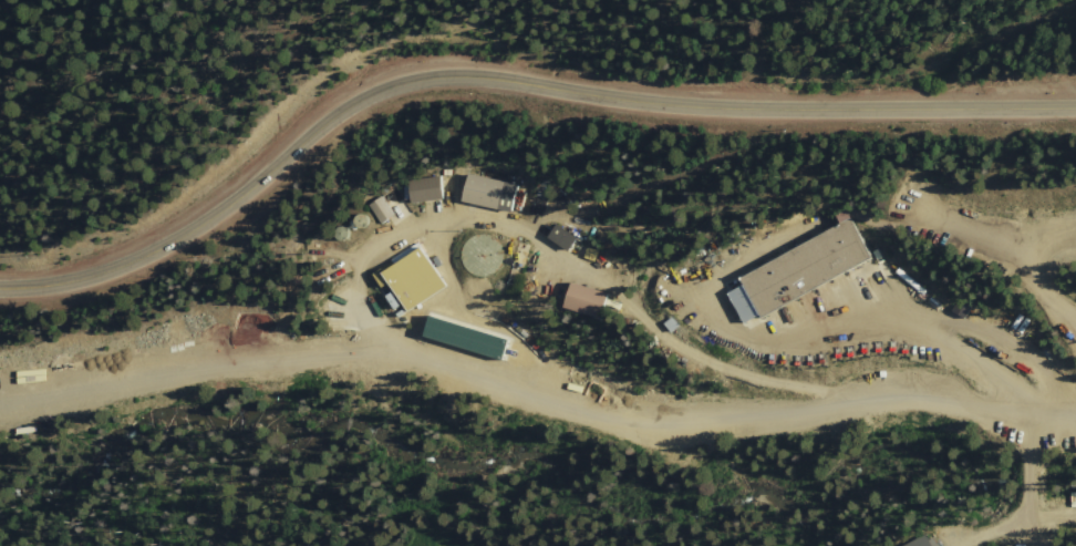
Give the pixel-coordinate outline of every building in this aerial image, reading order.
[(517,186),(466,174),(459,202),(511,213),(517,186)] [(406,182),(410,205),(443,200),(439,177),(406,182)] [(382,225),(394,217),(381,197),(369,206),(382,225)] [(364,224),(363,226),(361,227),(359,227),(356,226),(354,225),(353,224),(352,222),(352,219),(353,217),(354,215),(356,214),(359,213),(361,214),(363,214),(364,216),(365,218),(366,220),(365,223),(364,224)] [(736,277),(849,216),(871,257),(758,318),(753,307),(731,319),(720,298),(741,286),(736,277)] [(577,240),(556,225),(547,237),(568,253),(577,240)] [(345,236),(344,238),(342,239),(340,239),(338,239),(335,238),(333,236),(332,234),(332,231),(333,229),(334,228),(337,226),(338,226),(340,226),(342,226),(344,227),(345,229),(346,231),(346,234),(345,236)] [(477,276),(470,271),(466,267),(464,260),(464,254),(466,247),(469,241),(475,238),(482,236),(488,236),(495,238),(499,243),(503,248),(505,255),(504,261),(500,268),(496,272),(490,276),(484,277),(477,276)] [(447,287),(420,246),(376,275),(404,316),(447,287)] [(560,307),(600,319),(608,295),(568,282),(560,307)] [(427,336),(481,351),(506,358),(511,339),(504,337),(504,335),(436,317),(434,323),(431,323),(427,336)] [(930,533),(906,545),(937,545),(930,533)]
